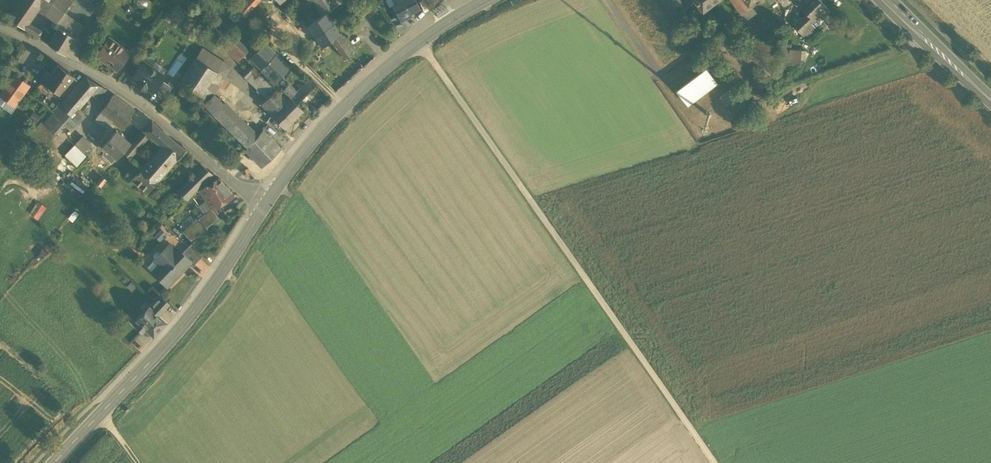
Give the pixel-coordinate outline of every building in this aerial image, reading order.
[(38,8),(28,0),(21,0),(10,17),(24,28),(29,21),(38,8)] [(38,8),(55,20),(61,25),(59,27),(75,37),(82,26),(64,12),(73,1),(71,0),(28,0),(38,8)] [(239,10),(248,0),(239,0),(234,6),(239,10)] [(239,10),(244,15),(259,0),(248,0),(239,10)] [(320,12),(321,11),(314,0),(311,0),(320,12)] [(322,15),(325,13),(326,14),(340,4),(337,0),(314,0),(321,11),(320,12),(322,15)] [(375,3),(373,0),(367,0),(360,5),(364,10),(375,3)] [(375,3),(364,10),(366,13),(368,16),(381,7),(376,0),(373,0),(375,3)] [(401,22),(405,19),(410,17),(409,15),(420,9),(416,0),(396,0),(398,3),(392,6),(397,16),(401,22)] [(674,17),(682,11),(673,0),(661,0),(674,17)] [(696,0),(687,0),(683,3),(681,0),(673,0),(682,11),(696,0)] [(718,0),(696,0),(704,11),(718,0)] [(749,4),(748,5),(744,0),(731,0),(742,14),(751,7),(749,4)] [(813,19),(814,18),(826,6),(819,0),(810,0),(802,8),(808,14),(813,19)] [(364,10),(360,5),(359,4),(353,8),(360,17),(366,13),(364,10)] [(437,14),(439,16),(448,10),(446,8),(437,14)] [(308,25),(315,36),(333,23),(326,14),(325,13),(322,15),(308,25)] [(801,34),(802,33),(812,23),(816,20),(814,18),(813,19),(808,14),(794,27),(801,34)] [(401,22),(397,16),(390,20),(400,34),(410,28),(405,19),(401,22)] [(52,26),(58,29),(59,27),(61,25),(55,20),(52,26)] [(42,29),(29,21),(24,28),(38,37),(42,29)] [(322,47),(331,40),(340,33),(333,23),(315,36),(322,47)] [(818,29),(812,23),(802,33),(808,39),(818,29)] [(75,37),(59,27),(58,29),(49,43),(65,54),(75,37)] [(218,42),(236,60),(248,49),(230,31),(218,42)] [(341,33),(340,33),(331,40),(337,49),(339,52),(344,59),(352,52),(353,51),(341,33)] [(103,50),(103,51),(98,57),(116,70),(129,52),(109,37),(102,47),(102,48),(102,49),(102,50),(103,50)] [(249,58),(261,69),(276,53),(265,42),(249,58)] [(781,60),(790,61),(791,49),(791,43),(783,43),(781,60)] [(203,47),(196,58),(224,77),(231,66),(203,47)] [(801,50),(791,49),(790,61),(800,62),(801,50)] [(290,66),(276,53),(261,69),(275,82),(290,66)] [(213,92),(224,77),(196,58),(180,82),(207,100),(214,93),(213,92)] [(146,87),(153,92),(155,89),(162,79),(164,76),(143,61),(132,77),(139,82),(137,85),(144,90),(146,87)] [(44,83),(59,93),(75,76),(57,64),(51,73),(44,83)] [(241,73),(247,79),(255,70),(250,64),(241,73)] [(677,90),(689,106),(718,83),(707,68),(677,90)] [(39,80),(44,83),(51,73),(46,70),(39,80)] [(255,70),(247,79),(267,98),(275,90),(255,70)] [(753,79),(760,89),(766,85),(763,79),(769,75),(765,70),(753,79)] [(0,93),(14,104),(28,85),(14,74),(0,93)] [(60,104),(59,104),(70,114),(78,123),(84,116),(85,117),(85,116),(78,109),(87,99),(85,97),(90,92),(96,97),(100,93),(104,88),(85,76),(69,94),(60,104)] [(297,104),(317,84),(311,78),(297,93),(296,93),(291,98),(297,104)] [(155,89),(165,97),(172,87),(162,79),(155,89)] [(290,97),(291,98),(296,93),(288,84),(282,90),(290,97)] [(261,104),(272,114),(287,100),(276,89),(275,90),(267,98),(261,104)] [(720,97),(727,106),(736,99),(729,90),(720,97)] [(0,93),(0,94),(0,104),(12,112),(17,105),(14,104),(0,93)] [(223,104),(214,93),(207,100),(203,104),(248,147),(258,135),(224,103),(223,104)] [(112,121),(121,128),(134,109),(113,94),(99,113),(112,121)] [(291,98),(290,97),(271,115),(284,128),(303,110),(297,104),(291,98)] [(59,104),(49,115),(60,126),(70,114),(59,104)] [(94,120),(107,129),(112,121),(99,113),(94,120)] [(49,115),(43,122),(55,133),(60,126),(49,115)] [(42,148),(55,133),(43,122),(41,121),(28,136),(32,139),(41,147),(42,148)] [(143,130),(149,136),(162,146),(177,160),(185,150),(169,136),(152,121),(143,130)] [(263,129),(258,135),(248,147),(245,149),(262,167),(281,148),(263,129)] [(111,153),(117,158),(130,143),(116,130),(105,142),(102,140),(97,146),(108,155),(111,153)] [(124,151),(131,157),(149,136),(143,130),(124,151)] [(75,144),(83,152),(91,144),(83,136),(75,144)] [(19,147),(37,163),(43,155),(29,143),(25,140),(19,147)] [(87,155),(83,152),(75,144),(64,154),(76,166),(87,155)] [(162,146),(152,157),(159,163),(164,157),(172,165),(177,160),(162,146)] [(38,162),(46,169),(51,163),(43,156),(38,162)] [(147,193),(172,165),(164,157),(159,163),(152,157),(132,180),(147,193)] [(190,197),(195,192),(204,183),(213,174),(204,166),(178,192),(186,201),(190,197)] [(96,178),(99,169),(92,167),(89,175),(96,178)] [(99,186),(106,180),(102,175),(95,180),(99,186)] [(200,192),(205,200),(212,209),(234,196),(234,195),(220,178),(207,186),(199,191),(200,192)] [(207,186),(204,183),(195,192),(197,195),(200,192),(199,191),(207,186)] [(210,210),(212,209),(205,200),(198,206),(203,214),(183,231),(191,241),(199,234),(202,237),(209,231),(206,228),(219,218),(214,210),(211,212),(210,210)] [(161,227),(154,234),(160,240),(166,233),(161,227)] [(195,239),(188,246),(182,253),(190,262),(193,265),(200,258),(207,251),(195,239)] [(152,271),(167,286),(175,278),(174,277),(182,268),(183,269),(190,262),(182,253),(177,249),(175,251),(169,244),(161,253),(159,252),(157,251),(155,252),(154,253),(153,255),(154,257),(155,259),(154,259),(160,264),(152,271)] [(160,264),(154,259),(147,266),(152,271),(160,264)] [(174,277),(175,278),(183,269),(182,268),(174,277)] [(144,327),(153,336),(167,321),(159,314),(169,303),(160,295),(137,320),(134,323),(140,330),(141,331),(144,327)]
